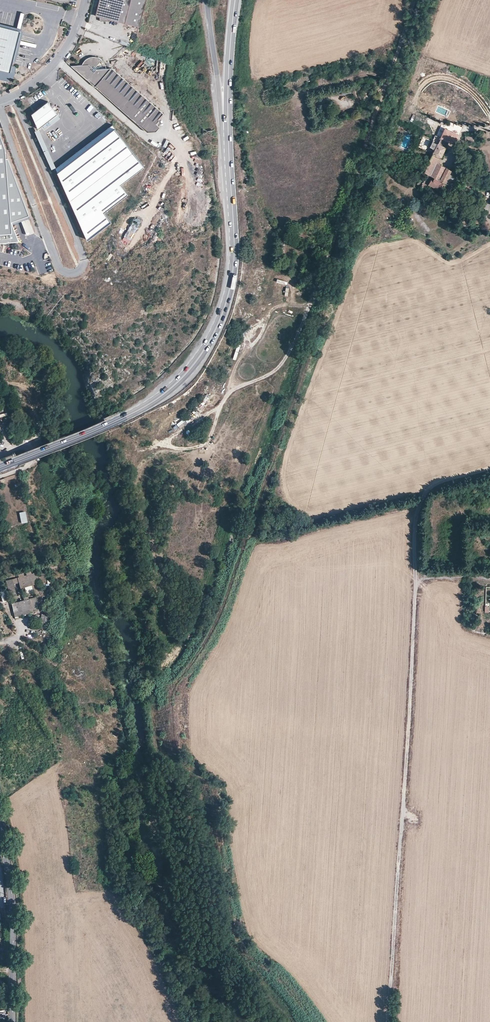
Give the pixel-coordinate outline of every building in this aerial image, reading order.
[(110,20),(128,25),(140,28),(147,0),(100,0),(100,18),(100,22),(110,22),(110,20)] [(8,82),(9,79),(10,73),(12,67),(20,32),(0,27),(0,81),(8,82)] [(163,113),(152,103),(119,75),(110,67),(106,67),(105,63),(102,60),(99,58),(97,57),(93,57),(90,57),(87,58),(85,60),(83,62),(82,64),(81,66),(70,67),(75,70),(86,80),(107,98),(131,119),(147,133),(156,132),(160,127),(159,126),(161,124),(160,122),(159,121),(160,119),(159,118),(163,113)] [(82,96),(76,102),(90,116),(96,110),(82,96)] [(52,107),(48,102),(32,115),(39,131),(58,115),(55,111),(52,107)] [(97,123),(100,126),(106,120),(96,110),(87,119),(94,127),(97,123)] [(113,125),(56,168),(89,243),(113,224),(106,213),(130,196),(122,185),(145,167),(113,125)] [(55,169),(40,130),(36,132),(51,170),(55,169)] [(452,142),(455,135),(446,131),(443,138),(449,141),(452,142)] [(449,141),(443,138),(434,155),(440,158),(449,141)] [(4,151),(0,140),(0,245),(18,243),(11,225),(29,218),(8,161),(4,161),(4,151)] [(440,158),(434,155),(432,160),(438,163),(440,158)] [(438,163),(432,160),(426,173),(430,175),(426,183),(431,185),(439,190),(441,187),(445,189),(448,186),(451,186),(454,182),(455,183),(457,180),(456,179),(458,174),(438,163)] [(431,185),(426,183),(422,180),(421,180),(419,185),(420,185),(428,190),(431,185)] [(129,243),(142,221),(135,217),(122,240),(129,243)] [(10,421),(6,413),(0,415),(0,420),(2,424),(10,421)] [(187,414),(184,418),(181,415),(174,423),(180,429),(191,417),(187,414)] [(21,524),(28,522),(25,512),(19,513),(21,524)] [(17,577),(19,588),(40,585),(38,574),(17,577)] [(10,597),(20,595),(16,579),(6,581),(6,582),(10,597)] [(28,600),(20,602),(23,611),(23,612),(30,610),(28,600)] [(23,611),(20,602),(12,604),(14,614),(22,612),(23,612),(23,611)] [(15,661),(23,661),(23,647),(15,648),(15,661)]
